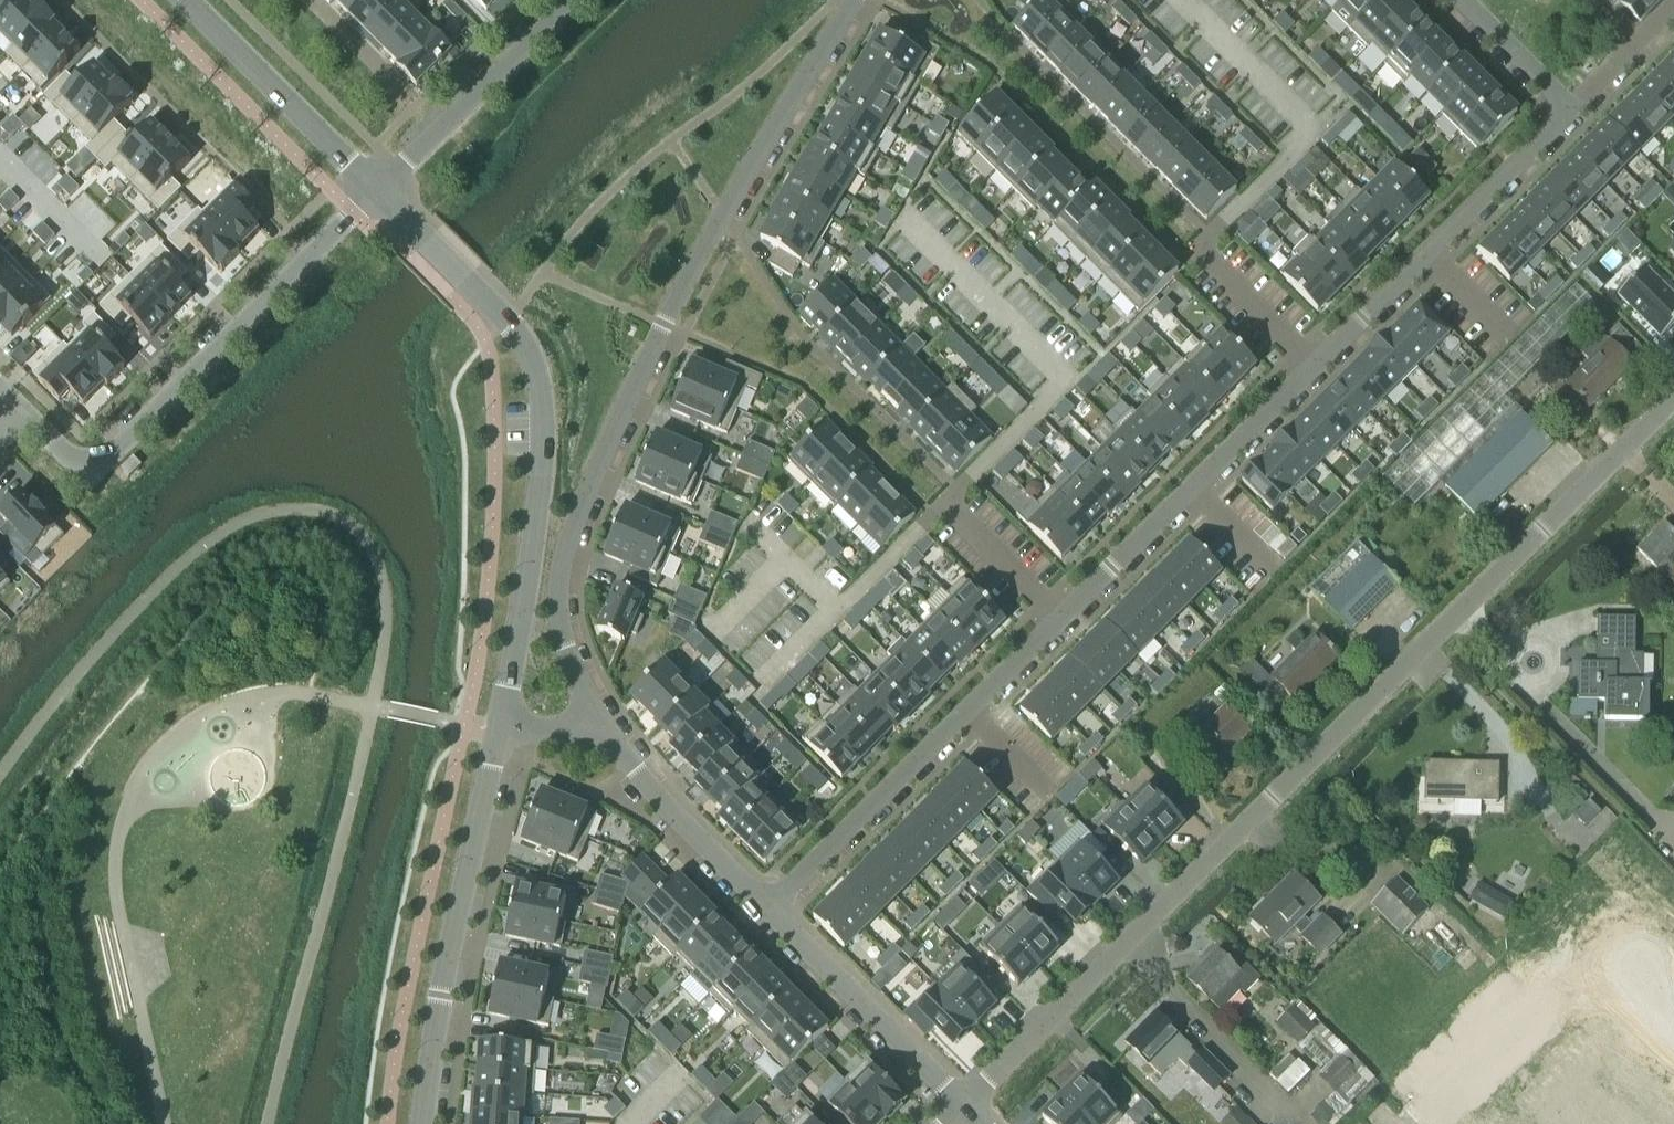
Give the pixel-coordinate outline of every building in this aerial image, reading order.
[(0,27),(0,33),(13,46),(13,47),(47,13),(38,4),(36,6),(30,0),(27,0),(0,27)] [(27,0),(0,0),(0,27),(27,0)] [(349,16),(365,0),(334,0),(349,16)] [(349,16),(366,33),(399,0),(365,0),(349,16)] [(366,33),(383,49),(416,16),(400,0),(399,0),(366,33)] [(443,5),(452,15),(458,8),(450,0),(448,0),(443,5)] [(487,10),(497,0),(476,0),(487,10)] [(1014,27),(1031,44),(1068,7),(1061,0),(1041,0),(1014,27)] [(1331,12),(1349,30),(1380,0),(1343,0),(1339,4),(1331,12)] [(1349,30),(1367,47),(1371,44),(1408,6),(1401,0),(1380,0),(1349,30)] [(1665,0),(1628,0),(1623,5),(1641,24),(1665,0)] [(1121,17),(1127,11),(1118,2),(1112,9),(1121,17)] [(1408,6),(1371,44),(1388,61),(1426,24),(1408,6)] [(1068,7),(1031,44),(1046,59),(1076,30),(1084,22),(1068,7)] [(458,8),(452,15),(461,24),(467,17),(458,8)] [(1136,20),(1127,11),(1121,17),(1130,26),(1136,20)] [(13,46),(5,54),(23,71),(62,32),(54,24),(56,23),(47,13),(13,47),(13,46)] [(1279,28),(1288,19),(1282,13),(1273,22),(1279,28)] [(416,16),(383,49),(399,65),(397,67),(398,68),(438,29),(437,28),(432,32),(416,16)] [(1288,19),(1279,28),(1285,34),(1294,25),(1288,19)] [(1388,61),(1385,65),(1403,83),(1410,75),(1443,42),(1426,24),(1388,61)] [(438,29),(398,68),(417,87),(438,65),(439,65),(443,62),(442,61),(448,55),(456,47),(438,29)] [(1076,30),(1046,59),(1062,75),(1092,46),(1076,30)] [(882,31),(868,55),(919,85),(940,51),(917,37),(911,48),(882,31)] [(62,32),(23,71),(41,90),(59,72),(60,72),(68,64),(81,51),(62,32)] [(1153,49),(1159,42),(1150,34),(1144,40),(1153,49)] [(1162,57),(1168,51),(1159,42),(1153,49),(1162,57)] [(1443,42),(1410,75),(1428,93),(1460,59),(1443,42)] [(1092,46),(1062,75),(1078,91),(1108,62),(1092,46)] [(456,47),(448,55),(454,60),(461,53),(456,47)] [(1315,64),(1324,55),(1318,49),(1309,58),(1315,64)] [(905,108),(919,85),(868,55),(854,78),(895,102),(905,108)] [(1324,55),(1315,64),(1321,70),(1330,61),(1324,55)] [(1460,59),(1428,93),(1446,111),(1481,76),(1462,57),(1460,59)] [(1672,60),(1656,76),(1673,94),(1673,62),(1672,60)] [(1108,62),(1078,91),(1094,107),(1124,78),(1108,62)] [(67,74),(44,96),(73,125),(114,84),(94,65),(76,83),(67,74)] [(1185,81),(1190,75),(1181,66),(1175,72),(1185,81)] [(1194,90),(1200,83),(1190,75),(1185,81),(1194,90)] [(1446,111),(1442,115),(1460,133),(1499,94),(1481,76),(1446,111)] [(1673,117),(1673,94),(1656,76),(1640,91),(1670,121),(1673,117)] [(892,131),(905,108),(895,102),(854,78),(841,101),(892,131)] [(1124,78),(1094,107),(1110,123),(1140,94),(1124,78)] [(114,84),(73,125),(91,143),(85,149),(96,160),(124,131),(115,122),(133,104),(132,102),(133,100),(117,83),(115,85),(114,84)] [(1350,99),(1360,90),(1354,84),(1344,93),(1350,99)] [(1360,90),(1350,99),(1356,105),(1366,96),(1360,90)] [(1654,137),(1670,121),(1640,91),(1624,107),(1654,137)] [(1140,94),(1110,123),(1126,139),(1156,110),(1140,94)] [(1499,94),(1460,133),(1478,151),(1517,112),(1499,94)] [(976,155),(1015,115),(996,97),(957,137),(976,155)] [(1217,113),(1223,106),(1214,98),(1208,104),(1217,113)] [(892,131),(841,101),(840,101),(843,103),(830,125),(879,154),(879,153),(871,148),(884,127),(892,132),(892,131)] [(1226,121),(1232,115),(1223,106),(1217,113),(1226,121)] [(1638,153),(1654,137),(1624,107),(1608,123),(1638,153)] [(1156,110),(1126,139),(1142,155),(1172,126),(1156,110)] [(1349,112),(1331,130),(1338,137),(1356,119),(1349,112)] [(1033,133),(1015,115),(976,155),(994,173),(1033,133)] [(14,116),(9,121),(19,130),(24,126),(14,116)] [(944,131),(948,123),(937,118),(933,125),(944,131)] [(1386,135),(1395,126),(1389,120),(1380,129),(1386,135)] [(4,126),(1,129),(11,138),(14,135),(19,130),(9,121),(4,126)] [(124,131),(96,160),(107,170),(112,165),(130,183),(172,142),(170,141),(170,140),(163,132),(162,133),(152,122),(134,141),(124,131)] [(1622,169),(1638,153),(1608,123),(1592,139),(1622,169)] [(879,154),(830,125),(817,147),(813,145),(813,146),(865,177),(879,154)] [(940,139),(944,131),(933,125),(929,133),(940,139)] [(1172,126),(1142,155),(1158,171),(1188,142),(1172,126)] [(1395,126),(1386,135),(1392,141),(1401,131),(1395,126)] [(1249,145),(1255,138),(1245,130),(1240,136),(1249,145)] [(1328,147),(1337,138),(1331,131),(1322,140),(1328,147)] [(1013,192),(1050,154),(1052,152),(1033,133),(994,173),(1013,192)] [(1258,153),(1264,147),(1255,138),(1249,145),(1258,153)] [(1606,185),(1622,169),(1592,139),(1576,155),(1606,185)] [(172,142),(130,183),(159,212),(182,189),(173,180),(191,162),(181,151),(173,143),(173,144),(172,142)] [(1188,142),(1158,171),(1174,187),(1204,158),(1188,142)] [(865,177),(813,146),(799,169),(844,195),(856,173),(864,178),(865,177)] [(1032,210),(1068,173),(1050,154),(1013,192),(1032,210)] [(1305,170),(1314,161),(1308,155),(1299,163),(1305,170)] [(1590,201),(1606,185),(1576,155),(1560,171),(1590,201)] [(1422,171),(1431,162),(1425,156),(1416,165),(1422,171)] [(1204,158),(1174,187),(1190,203),(1220,173),(1204,158)] [(1393,161),(1376,178),(1412,214),(1429,197),(1393,161)] [(1431,162),(1422,171),(1428,177),(1437,168),(1431,162)] [(917,177),(921,170),(910,163),(905,171),(917,177)] [(1296,179),(1305,170),(1299,163),(1290,172),(1296,179)] [(835,220),(831,217),(844,195),(799,169),(786,191),(835,220)] [(913,184),(917,177),(905,171),(901,178),(913,184)] [(1574,217),(1590,201),(1560,171),(1544,187),(1574,217)] [(942,187),(951,178),(945,172),(936,181),(942,187)] [(1061,219),(1087,191),(1068,173),(1032,210),(1032,211),(1036,207),(1053,223),(1051,226),(1052,227),(1061,219)] [(1220,173),(1190,203),(1207,220),(1236,190),(1220,173)] [(67,176),(58,185),(64,192),(73,182),(67,176)] [(948,193),(957,184),(951,178),(942,187),(948,193)] [(1361,193),(1360,194),(1397,229),(1412,214),(1376,178),(1361,193)] [(1437,188),(1432,192),(1439,199),(1444,195),(1451,188),(1444,180),(1437,188)] [(73,182),(64,192),(70,198),(80,188),(73,182)] [(203,213),(202,214),(239,251),(260,231),(246,217),(256,207),(233,183),(203,213)] [(1069,244),(1111,202),(1093,185),(1087,191),(1061,219),(1052,227),(1069,244)] [(1273,202),(1282,193),(1276,187),(1267,196),(1273,202)] [(1558,233),(1574,217),(1544,187),(1528,203),(1558,233)] [(1654,202),(1663,193),(1657,187),(1648,196),(1654,202)] [(1358,189),(1341,206),(1381,245),(1397,229),(1360,194),(1361,193),(1358,189)] [(11,191),(6,196),(15,205),(20,200),(11,191)] [(825,245),(822,243),(835,220),(786,191),(772,214),(775,215),(825,245)] [(0,202),(0,206),(7,213),(10,210),(15,205),(6,196),(1,201),(0,202)] [(1264,211),(1273,202),(1267,196),(1258,204),(1264,211)] [(1645,211),(1654,202),(1648,196),(1640,205),(1645,211)] [(1111,202),(1069,244),(1086,261),(1126,221),(1128,218),(1111,202)] [(1542,249),(1558,233),(1528,203),(1512,219),(1542,249)] [(1341,206),(1324,222),(1328,226),(1329,225),(1365,261),(1381,245),(1341,206)] [(199,209),(167,240),(190,263),(200,253),(219,272),(221,270),(222,272),(240,254),(238,252),(239,251),(202,214),(203,213),(199,209)] [(890,223),(894,216),(883,209),(879,216),(890,223)] [(979,225),(988,216),(982,210),(973,219),(979,225)] [(1618,229),(1627,220),(1621,214),(1612,223),(1618,229)] [(811,269),(825,245),(775,215),(761,239),(778,250),(770,264),(792,278),(801,263),(811,269)] [(890,223),(879,216),(874,224),(885,230),(890,223)] [(985,231),(994,222),(988,216),(979,225),(985,231)] [(1526,265),(1542,249),(1512,219),(1496,235),(1526,265)] [(1104,277),(1143,237),(1126,221),(1086,261),(1104,277)] [(1239,238),(1249,228),(1242,222),(1233,231),(1239,238)] [(43,223),(33,233),(40,239),(49,230),(43,223)] [(1609,238),(1618,229),(1612,223),(1603,232),(1609,238)] [(146,225),(136,234),(147,245),(156,235),(146,225)] [(1313,240),(1313,241),(1351,279),(1367,262),(1365,261),(1329,225),(1328,226),(1313,240)] [(49,230),(40,239),(46,246),(56,236),(49,230)] [(124,233),(115,243),(121,250),(131,240),(124,233)] [(1509,281),(1526,265),(1496,235),(1479,251),(1509,281)] [(1121,294),(1160,254),(1143,237),(1104,277),(1121,294)] [(1310,237),(1292,254),(1296,258),(1297,257),(1335,295),(1351,279),(1313,241),(1313,240),(1310,237)] [(16,263),(0,246),(0,279),(16,263)] [(161,246),(131,277),(172,318),(173,316),(173,317),(181,309),(192,297),(174,279),(184,269),(161,246)] [(1586,261),(1595,252),(1589,246),(1580,255),(1586,261)] [(1016,262),(1025,253),(1019,248),(1010,257),(1016,262)] [(862,249),(857,255),(866,264),(872,259),(862,249)] [(1022,268),(1031,259),(1025,253),(1016,262),(1022,268)] [(1177,271),(1160,254),(1121,294),(1138,311),(1177,271)] [(860,270),(866,264),(857,255),(851,261),(860,270)] [(1577,270),(1586,261),(1580,255),(1571,264),(1577,270)] [(1296,258),(1280,274),(1318,312),(1335,295),(1297,257),(1296,258)] [(0,279),(0,312),(33,279),(16,263),(0,279)] [(1593,266),(1583,276),(1598,291),(1605,284),(1598,278),(1601,275),(1593,266)] [(87,268),(78,278),(84,284),(94,275),(87,268)] [(1618,295),(1662,338),(1673,325),(1673,296),(1645,268),(1618,295)] [(131,277),(100,307),(122,330),(133,320),(151,338),(162,327),(163,327),(170,320),(170,319),(172,318),(131,277)] [(1554,293),(1563,284),(1557,278),(1548,287),(1554,293)] [(0,312),(0,329),(1,330),(3,328),(12,337),(24,326),(33,317),(52,298),(33,279),(0,312)] [(824,334),(854,303),(832,281),(802,312),(804,315),(801,318),(811,328),(814,324),(824,334)] [(1050,296),(1059,287),(1053,282),(1044,291),(1050,296)] [(902,301),(911,292),(905,286),(896,295),(902,301)] [(1407,454),(1384,476),(1386,477),(1415,506),(1439,481),(1441,482),(1478,519),(1552,445),(1514,407),(1504,398),(1595,306),(1576,286),(1407,454)] [(1056,302),(1065,293),(1059,287),(1050,296),(1056,302)] [(1545,302),(1554,293),(1548,287),(1539,296),(1545,302)] [(908,307),(917,298),(911,292),(902,301),(908,307)] [(1166,298),(1160,304),(1170,313),(1176,307),(1166,298)] [(844,359),(877,326),(854,303),(824,334),(821,337),(844,359)] [(1160,304),(1154,310),(1164,319),(1170,313),(1160,304)] [(1450,335),(1419,305),(1403,321),(1433,352),(1450,335)] [(929,308),(918,319),(924,325),(935,314),(929,308)] [(68,347),(67,348),(105,385),(106,384),(108,386),(125,368),(123,366),(125,364),(107,346),(117,336),(94,313),(83,325),(87,328),(68,347)] [(1084,330),(1093,321),(1087,315),(1078,324),(1084,330)] [(1090,336),(1099,327),(1093,321),(1084,330),(1090,336)] [(1433,352),(1403,321),(1387,337),(1417,368),(1433,352)] [(1617,325),(1603,339),(1598,334),(1579,354),(1588,363),(1565,386),(1556,377),(1545,388),(1568,411),(1578,400),(1589,410),(1645,353),(1617,325)] [(867,382),(869,380),(900,348),(877,326),(844,359),(867,382)] [(1220,329),(1203,346),(1238,382),(1256,365),(1220,329)] [(1132,331),(1126,338),(1136,347),(1142,341),(1132,331)] [(947,347),(956,337),(950,332),(941,341),(947,347)] [(953,352),(962,343),(956,337),(947,347),(953,352)] [(1417,368),(1387,337),(1371,353),(1401,384),(1417,368)] [(1126,338),(1120,344),(1129,353),(1136,347),(1126,338)] [(64,343),(33,374),(61,402),(71,392),(85,406),(105,385),(67,348),(68,347),(64,343)] [(1203,346),(1186,363),(1222,399),(1238,382),(1203,346)] [(891,403),(923,370),(913,360),(901,349),(900,348),(869,380),(891,403)] [(1401,384),(1371,353),(1355,369),(1385,400),(1401,384)] [(1182,360),(1165,376),(1207,418),(1207,417),(1205,415),(1222,399),(1186,363),(1185,363),(1182,360)] [(681,382),(683,383),(681,387),(737,410),(747,388),(757,392),(763,377),(727,362),(721,375),(692,362),(690,367),(688,366),(681,382)] [(1098,366),(1092,372),(1102,381),(1108,375),(1098,366)] [(1462,366),(1454,373),(1463,382),(1471,374),(1462,366)] [(1385,400),(1355,369),(1339,385),(1369,416),(1385,400)] [(946,392),(923,370),(891,403),(914,425),(953,386),(952,386),(946,392)] [(1092,372),(1087,377),(1096,387),(1102,381),(1092,372)] [(1455,389),(1463,382),(1454,373),(1447,381),(1455,389)] [(1165,376),(1148,393),(1189,435),(1207,418),(1165,376)] [(992,392),(1001,382),(996,377),(987,386),(992,392)] [(998,397),(1007,388),(1001,382),(992,392),(998,397)] [(1369,416),(1339,385),(1323,401),(1353,431),(1369,416)] [(936,449),(975,409),(953,386),(914,425),(913,427),(936,449)] [(727,434),(737,410),(681,387),(671,411),(727,434)] [(1132,409),(1131,410),(1173,452),(1189,435),(1148,393),(1147,394),(1155,401),(1139,417),(1132,409)] [(1431,414),(1439,406),(1431,398),(1423,406),(1431,414)] [(808,399),(797,411),(806,420),(818,409),(808,399)] [(1065,399),(1059,405),(1068,415),(1074,408),(1065,399)] [(1353,431),(1323,401),(1307,417),(1337,447),(1353,431)] [(1059,405),(1052,411),(1062,421),(1068,415),(1059,405)] [(1423,421),(1431,414),(1423,406),(1415,413),(1423,421)] [(958,471),(990,438),(969,417),(976,409),(975,409),(936,449),(958,471)] [(1119,422),(1114,427),(1118,431),(1154,467),(1170,451),(1172,452),(1173,452),(1131,410),(1119,422)] [(1337,447),(1307,417),(1291,433),(1321,463),(1337,447)] [(825,422),(787,460),(811,483),(849,446),(825,422)] [(1035,429),(1029,435),(1038,445),(1044,438),(1035,429)] [(1118,431),(1101,447),(1139,486),(1140,485),(1138,483),(1154,467),(1118,431)] [(1321,463),(1291,433),(1275,449),(1305,479),(1321,463)] [(656,434),(646,459),(702,482),(712,458),(656,434)] [(1403,450),(1411,442),(1403,434),(1395,442),(1403,450)] [(1029,435),(1022,441),(1032,451),(1038,445),(1029,435)] [(748,441),(742,456),(769,467),(775,453),(748,441)] [(1396,458),(1403,450),(1395,442),(1388,449),(1396,458)] [(833,506),(871,468),(849,446),(811,483),(833,506)] [(1087,462),(1086,462),(1124,501),(1139,486),(1101,447),(1100,448),(1104,452),(1090,466),(1087,462)] [(1305,479),(1275,449),(1257,467),(1287,497),(1305,479)] [(1013,450),(999,465),(1008,475),(1023,460),(1013,450)] [(763,482),(769,467),(742,456),(736,470),(763,482)] [(122,469),(121,469),(130,477),(142,465),(134,457),(122,469)] [(692,506),(702,482),(646,459),(645,461),(642,460),(635,477),(638,478),(636,482),(692,506)] [(1086,462),(1071,477),(1109,515),(1124,501),(1086,462)] [(1367,478),(1375,470),(1367,462),(1359,469),(1367,478)] [(999,465),(992,471),(1002,481),(1008,475),(999,465)] [(1242,481),(1273,512),(1287,497),(1257,467),(1242,481)] [(870,471),(872,469),(871,468),(833,506),(834,506),(838,503),(859,524),(891,492),(870,471)] [(1360,485),(1367,478),(1359,469),(1352,477),(1360,485)] [(1053,488),(1052,489),(1092,529),(1106,514),(1108,516),(1109,515),(1071,477),(1070,478),(1074,482),(1060,496),(1053,488)] [(1052,489),(1037,504),(1077,544),(1092,529),(1052,489)] [(0,531),(0,533),(7,540),(33,567),(65,536),(46,516),(47,515),(34,503),(33,504),(22,492),(0,513),(0,515),(8,523),(0,531)] [(883,548),(915,516),(891,492),(859,524),(883,548)] [(1335,509),(1343,502),(1335,494),(1327,501),(1335,509)] [(777,504),(783,511),(793,501),(787,495),(777,504)] [(1032,499),(1017,514),(1029,527),(1061,559),(1077,544),(1037,504),(1032,499)] [(793,501),(783,511),(790,517),(799,507),(793,501)] [(1328,517),(1335,509),(1327,501),(1320,509),(1328,517)] [(616,528),(615,532),(671,555),(681,531),(625,507),(623,511),(621,510),(614,527),(616,528)] [(705,527),(732,538),(738,523),(711,512),(705,527)] [(1637,549),(1668,580),(1669,579),(1670,581),(1673,584),(1673,585),(1673,586),(1673,531),(1664,522),(1637,549)] [(726,552),(732,538),(705,527),(699,541),(726,552)] [(1291,537),(1299,545),(1307,537),(1299,529),(1291,537)] [(607,551),(605,555),(634,568),(630,576),(657,588),(671,555),(615,532),(614,535),(611,534),(604,550),(607,551)] [(1297,547),(1289,539),(1277,551),(1285,559),(1297,547)] [(838,546),(832,540),(822,549),(828,556),(838,546)] [(1362,546),(1361,548),(1370,557),(1378,549),(1369,540),(1362,546)] [(1221,571),(1191,541),(1173,559),(1203,589),(1221,571)] [(1358,542),(1310,589),(1352,632),(1398,585),(1370,557),(1361,548),(1362,546),(1358,542)] [(828,556),(834,562),(844,552),(838,546),(828,556)] [(915,550),(909,556),(918,565),(924,559),(915,550)] [(9,564),(0,555),(0,572),(9,564)] [(912,571),(918,565),(909,556),(903,562),(912,571)] [(1173,559),(1156,575),(1187,606),(1203,589),(1173,559)] [(11,584),(0,573),(0,595),(11,584)] [(1156,575),(1139,592),(1170,623),(1187,606),(1156,575)] [(963,578),(948,594),(989,636),(1005,620),(963,578)] [(888,595),(894,589),(885,580),(879,586),(888,595)] [(674,599),(701,611),(707,597),(680,585),(674,599)] [(882,601),(888,595),(879,586),(873,592),(882,601)] [(598,631),(624,642),(629,632),(636,635),(643,618),(636,615),(643,598),(617,587),(598,631)] [(941,588),(926,603),(936,613),(974,651),(989,636),(948,594),(941,588)] [(1153,639),(1170,623),(1139,592),(1123,609),(1153,639)] [(674,599),(668,614),(695,626),(701,611),(674,599)] [(1223,608),(1229,614),(1238,605),(1232,599),(1223,608)] [(1214,617),(1220,623),(1229,614),(1223,608),(1214,617)] [(1123,609),(1106,626),(1136,656),(1153,639),(1123,609)] [(858,625),(864,619),(855,610),(849,616),(858,625)] [(936,613),(921,628),(959,666),(974,651),(936,613)] [(852,631),(858,625),(849,616),(843,622),(852,631)] [(1568,702),(1568,718),(1597,719),(1597,703),(1605,703),(1604,719),(1648,721),(1649,682),(1642,682),(1642,655),(1634,655),(1634,619),(1597,618),(1596,656),(1601,656),(1600,666),(1578,665),(1577,702),(1568,702)] [(1119,673),(1136,656),(1106,626),(1089,642),(1119,673)] [(921,628),(906,643),(942,679),(956,665),(958,666),(959,666),(921,628)] [(1204,639),(1198,633),(1189,642),(1195,648),(1204,639)] [(1315,635),(1305,645),(1294,635),(1286,644),(1296,654),(1271,679),(1295,702),(1339,658),(1333,653),(1334,652),(1330,648),(1329,649),(1315,635)] [(702,656),(711,646),(705,641),(696,650),(702,656)] [(1089,642),(1072,659),(1103,690),(1119,673),(1089,642)] [(1180,651),(1186,657),(1195,648),(1189,642),(1180,651)] [(830,653),(821,643),(815,649),(824,659),(830,653)] [(892,657),(891,658),(929,696),(930,695),(928,693),(942,679),(906,643),(909,647),(895,661),(892,657)] [(708,662),(717,653),(711,646),(702,656),(708,662)] [(809,655),(818,665),(824,659),(815,649),(809,655)] [(891,658),(874,675),(912,713),(929,696),(891,658)] [(631,695),(646,711),(683,674),(668,659),(631,695)] [(1086,706),(1103,690),(1072,659),(1055,676),(1086,706)] [(726,680),(732,686),(741,676),(735,670),(726,680)] [(1169,671),(1160,680),(1166,686),(1176,677),(1169,671)] [(698,689),(683,674),(646,711),(661,726),(698,689)] [(854,687),(854,688),(895,729),(912,713),(874,675),(865,684),(858,691),(854,687)] [(747,682),(741,676),(732,686),(738,692),(747,682)] [(1039,693),(1069,723),(1086,706),(1055,676),(1039,693)] [(781,683),(791,692),(797,686),(787,677),(781,683)] [(1157,696),(1166,686),(1160,680),(1151,689),(1157,696)] [(775,689),(785,699),(791,692),(781,683),(775,689)] [(854,688),(837,705),(877,744),(893,728),(895,730),(895,729),(854,688)] [(676,741),(709,708),(695,694),(699,690),(698,689),(661,726),(676,741)] [(1069,723),(1039,693),(1020,711),(1051,741),(1069,723)] [(1131,700),(1122,709),(1128,715),(1137,706),(1131,700)] [(820,721),(860,761),(877,744),(837,705),(836,705),(844,713),(828,728),(820,721)] [(686,761),(722,725),(708,711),(710,709),(709,708),(676,741),(671,746),(686,761)] [(1128,715),(1122,709),(1112,718),(1119,724),(1128,715)] [(1226,709),(1191,744),(1216,768),(1250,733),(1226,709)] [(752,726),(761,717),(755,711),(746,720),(752,726)] [(758,732),(767,723),(761,717),(752,726),(758,732)] [(820,721),(802,739),(842,779),(860,761),(820,721)] [(686,761),(701,776),(737,740),(722,725),(686,761)] [(1088,743),(1094,749),(1103,740),(1097,734),(1088,743)] [(738,741),(737,740),(701,776),(695,782),(710,797),(750,757),(736,743),(738,741)] [(784,740),(773,751),(779,757),(790,746),(784,740)] [(1088,743),(1079,752),(1085,758),(1094,749),(1088,743)] [(790,746),(779,757),(786,763),(797,752),(790,746)] [(765,772),(750,757),(710,797),(725,812),(765,772)] [(1094,760),(1086,768),(1095,776),(1102,769),(1094,760)] [(950,781),(981,812),(999,794),(969,763),(950,781)] [(1497,803),(1497,775),(1498,765),(1425,764),(1425,802),(1497,803)] [(809,765),(799,775),(810,786),(820,776),(809,765)] [(1086,768),(1079,775),(1087,784),(1095,776),(1086,768)] [(766,773),(765,772),(725,812),(719,818),(734,833),(771,796),(757,782),(766,773)] [(820,776),(810,786),(816,791),(826,782),(820,776)] [(950,781),(934,798),(964,829),(981,812),(950,781)] [(1065,788),(1056,798),(1066,808),(1075,798),(1065,788)] [(1129,810),(1128,810),(1161,843),(1181,823),(1148,790),(1129,810)] [(533,812),(532,815),(588,838),(598,813),(542,791),(540,795),(538,794),(531,811),(533,812)] [(734,833),(749,848),(786,811),(771,796),(734,833)] [(947,846),(964,829),(934,798),(917,815),(947,846)] [(1590,800),(1575,815),(1587,827),(1602,812),(1590,800)] [(1123,804),(1102,824),(1124,847),(1128,851),(1141,863),(1149,855),(1151,857),(1159,849),(1157,847),(1161,843),(1128,810),(1129,810),(1123,804)] [(801,827),(786,811),(749,848),(765,863),(801,827)] [(578,862),(588,838),(532,815),(530,819),(528,818),(522,834),(524,835),(522,839),(578,862)] [(917,815),(900,832),(930,862),(947,846),(917,815)] [(1014,828),(1008,822),(999,831),(1005,838),(1014,828)] [(1032,822),(1025,829),(1033,838),(1041,830),(1032,822)] [(1025,829),(1017,837),(1026,845),(1033,838),(1025,829)] [(1099,829),(1092,835),(1101,844),(1102,845),(1108,838),(1099,829)] [(913,879),(930,862),(900,832),(883,849),(913,879)] [(991,839),(982,848),(988,854),(997,845),(991,839)] [(1078,842),(1058,862),(1096,901),(1117,881),(1104,869),(1100,865),(1097,861),(1090,854),(1078,842)] [(1101,844),(1090,854),(1097,861),(1108,851),(1102,845),(1101,844)] [(988,854),(982,848),(973,857),(979,864),(988,854)] [(883,849),(866,866),(896,896),(913,879),(883,849)] [(1587,850),(1577,859),(1584,865),(1593,856),(1587,850)] [(623,876),(641,894),(660,875),(642,857),(623,876)] [(1577,859),(1568,868),(1574,874),(1584,865),(1577,859)] [(995,861),(985,870),(995,881),(1005,871),(995,861)] [(1058,862),(1027,893),(1048,914),(1059,904),(1060,905),(1064,909),(1076,921),(1079,918),(1082,920),(1090,912),(1087,910),(1096,901),(1058,862)] [(849,883),(879,913),(896,896),(866,866),(849,883)] [(948,882),(955,888),(964,879),(957,873),(948,882)] [(628,882),(601,874),(597,890),(623,898),(628,882)] [(660,875),(641,894),(650,903),(669,884),(660,875)] [(1293,928),(1303,937),(1302,938),(1321,956),(1341,935),(1322,917),(1312,927),(1303,918),(1320,900),(1294,875),(1273,896),(1275,898),(1268,905),(1266,903),(1249,920),(1276,946),(1293,928)] [(653,937),(654,939),(697,896),(677,876),(669,884),(650,903),(642,911),(660,930),(653,937)] [(1403,936),(1427,910),(1397,880),(1372,905),(1403,936)] [(945,897),(955,888),(948,882),(939,891),(945,897)] [(849,883),(832,899),(863,930),(879,913),(849,883)] [(1479,884),(1470,901),(1495,914),(1504,898),(1479,884)] [(517,885),(511,911),(566,922),(566,921),(561,920),(566,895),(517,885)] [(620,913),(623,898),(597,890),(592,905),(620,913)] [(1545,892),(1536,901),(1542,908),(1551,898),(1545,892)] [(716,915),(697,896),(654,939),(673,957),(716,915)] [(832,899),(814,918),(844,948),(863,930),(832,899)] [(1020,906),(999,926),(1020,947),(1038,966),(1041,963),(1043,965),(1051,957),(1049,955),(1057,947),(1059,945),(1046,933),(1042,929),(1020,906)] [(924,907),(915,916),(921,922),(930,913),(924,907)] [(946,908),(933,921),(943,930),(955,918),(946,908)] [(511,911),(506,936),(560,948),(566,922),(511,911)] [(691,975),(692,976),(732,935),(714,917),(716,915),(673,957),(674,958),(677,954),(695,971),(691,975)] [(905,925),(912,931),(921,922),(915,916),(905,925)] [(999,926),(979,947),(1002,969),(1006,973),(1018,986),(1020,984),(1027,977),(1029,979),(1037,971),(1035,969),(1038,966),(1020,947),(999,926)] [(750,953),(732,935),(692,976),(710,995),(753,952),(752,952),(750,953)] [(910,944),(902,952),(911,960),(918,952),(910,944)] [(895,945),(886,954),(892,960),(901,951),(895,945)] [(949,960),(931,979),(935,984),(941,990),(974,1023),(975,1022),(977,1024),(985,1016),(983,1014),(994,1003),(987,996),(991,992),(993,994),(1000,988),(962,950),(951,962),(949,960)] [(586,951),(583,967),(611,972),(614,957),(586,951)] [(1260,982),(1245,968),(1240,973),(1218,951),(1188,982),(1222,1014),(1241,994),(1244,998),(1260,982)] [(729,1013),(771,971),(753,952),(710,995),(729,1013)] [(876,963),(883,969),(892,960),(886,954),(876,963)] [(496,985),(495,988),(554,1001),(554,1000),(544,998),(549,973),(500,963),(499,969),(497,969),(493,984),(496,985)] [(583,967),(580,982),(591,985),(606,988),(608,988),(611,972),(583,967)] [(733,1010),(751,1028),(747,1031),(747,1032),(790,990),(771,971),(729,1013),(730,1014),(733,1010)] [(880,974),(872,982),(881,991),(889,983),(880,974)] [(935,984),(904,1015),(925,1037),(936,1026),(937,1027),(941,1031),(953,1044),(957,1040),(959,1042),(967,1035),(965,1032),(974,1023),(941,990),(935,984)] [(591,985),(589,997),(603,1000),(606,988),(591,985)] [(549,1026),(554,1001),(495,988),(489,1014),(549,1026)] [(809,1008),(790,990),(747,1032),(766,1051),(809,1008)] [(625,1009),(635,1000),(626,991),(617,1001),(625,1009)] [(644,1009),(635,1000),(625,1009),(634,1018),(644,1009)] [(1298,1045),(1316,1028),(1294,1006),(1276,1023),(1298,1045)] [(786,1071),(828,1028),(809,1008),(766,1051),(786,1071)] [(1157,1015),(1127,1045),(1148,1067),(1150,1065),(1161,1076),(1178,1059),(1187,1068),(1188,1068),(1189,1069),(1214,1094),(1230,1078),(1204,1052),(1197,1059),(1189,1051),(1191,1049),(1157,1015)] [(660,1044),(670,1035),(658,1023),(648,1032),(660,1044)] [(1298,1049),(1302,1052),(1321,1072),(1323,1074),(1319,1077),(1334,1093),(1313,1112),(1326,1123),(1331,1123),(1353,1103),(1352,1102),(1370,1083),(1375,1078),(1322,1025),(1317,1029),(1298,1049)] [(597,1034),(594,1050),(610,1053),(623,1056),(626,1040),(611,1037),(597,1034)] [(682,1047),(670,1035),(660,1044),(672,1056),(682,1047)] [(836,1050),(822,1035),(811,1046),(825,1060),(836,1050)] [(482,1041),(480,1067),(535,1071),(537,1045),(482,1041)] [(610,1053),(608,1062),(621,1065),(623,1056),(610,1053)] [(1287,1095),(1310,1073),(1291,1053),(1270,1073),(1278,1081),(1275,1083),(1287,1095)] [(904,1101),(866,1062),(846,1082),(886,1120),(887,1118),(889,1120),(903,1107),(901,1105),(904,1101)] [(794,1063),(783,1074),(797,1088),(808,1077),(794,1063)] [(475,1089),(475,1090),(534,1094),(535,1071),(480,1067),(478,1089),(475,1089)] [(692,1076),(697,1082),(707,1072),(701,1067),(692,1076)] [(707,1072),(697,1082),(703,1088),(713,1079),(707,1072)] [(1532,1072),(1526,1078),(1535,1087),(1542,1081),(1532,1072)] [(786,1099),(797,1088),(783,1074),(772,1085),(786,1099)] [(1063,1098),(1089,1123),(1115,1123),(1122,1117),(1112,1106),(1114,1104),(1105,1095),(1103,1097),(1083,1078),(1082,1079),(1082,1080),(1072,1089),(1066,1095),(1063,1098)] [(1542,1081),(1535,1087),(1545,1097),(1551,1090),(1542,1081)] [(886,1120),(846,1082),(827,1102),(850,1123),(885,1123),(883,1122),(886,1120)] [(475,1090),(474,1114),(527,1118),(529,1095),(534,1095),(534,1094),(475,1090)] [(616,1097),(609,1103),(619,1114),(626,1108),(616,1097)] [(1043,1118),(1049,1123),(1089,1123),(1063,1098),(1060,1101),(1055,1107),(1045,1117),(1044,1116),(1043,1118)] [(707,1123),(733,1123),(737,1120),(717,1100),(700,1117),(707,1123)] [(1144,1100),(1135,1109),(1145,1119),(1154,1110),(1144,1100)] [(1562,1102),(1556,1108),(1565,1117),(1571,1111),(1562,1102)] [(609,1103),(603,1109),(613,1120),(619,1114),(609,1103)] [(777,1123),(815,1123),(806,1115),(796,1105),(777,1123)] [(1236,1111),(1225,1123),(1250,1123),(1236,1111)] [(1565,1117),(1572,1123),(1577,1123),(1581,1120),(1571,1111),(1565,1117)] [(1310,1116),(1318,1123),(1326,1123),(1324,1122),(1314,1113),(1313,1112),(1310,1116)] [(473,1123),(521,1123),(522,1118),(527,1118),(474,1114),(473,1123)]
